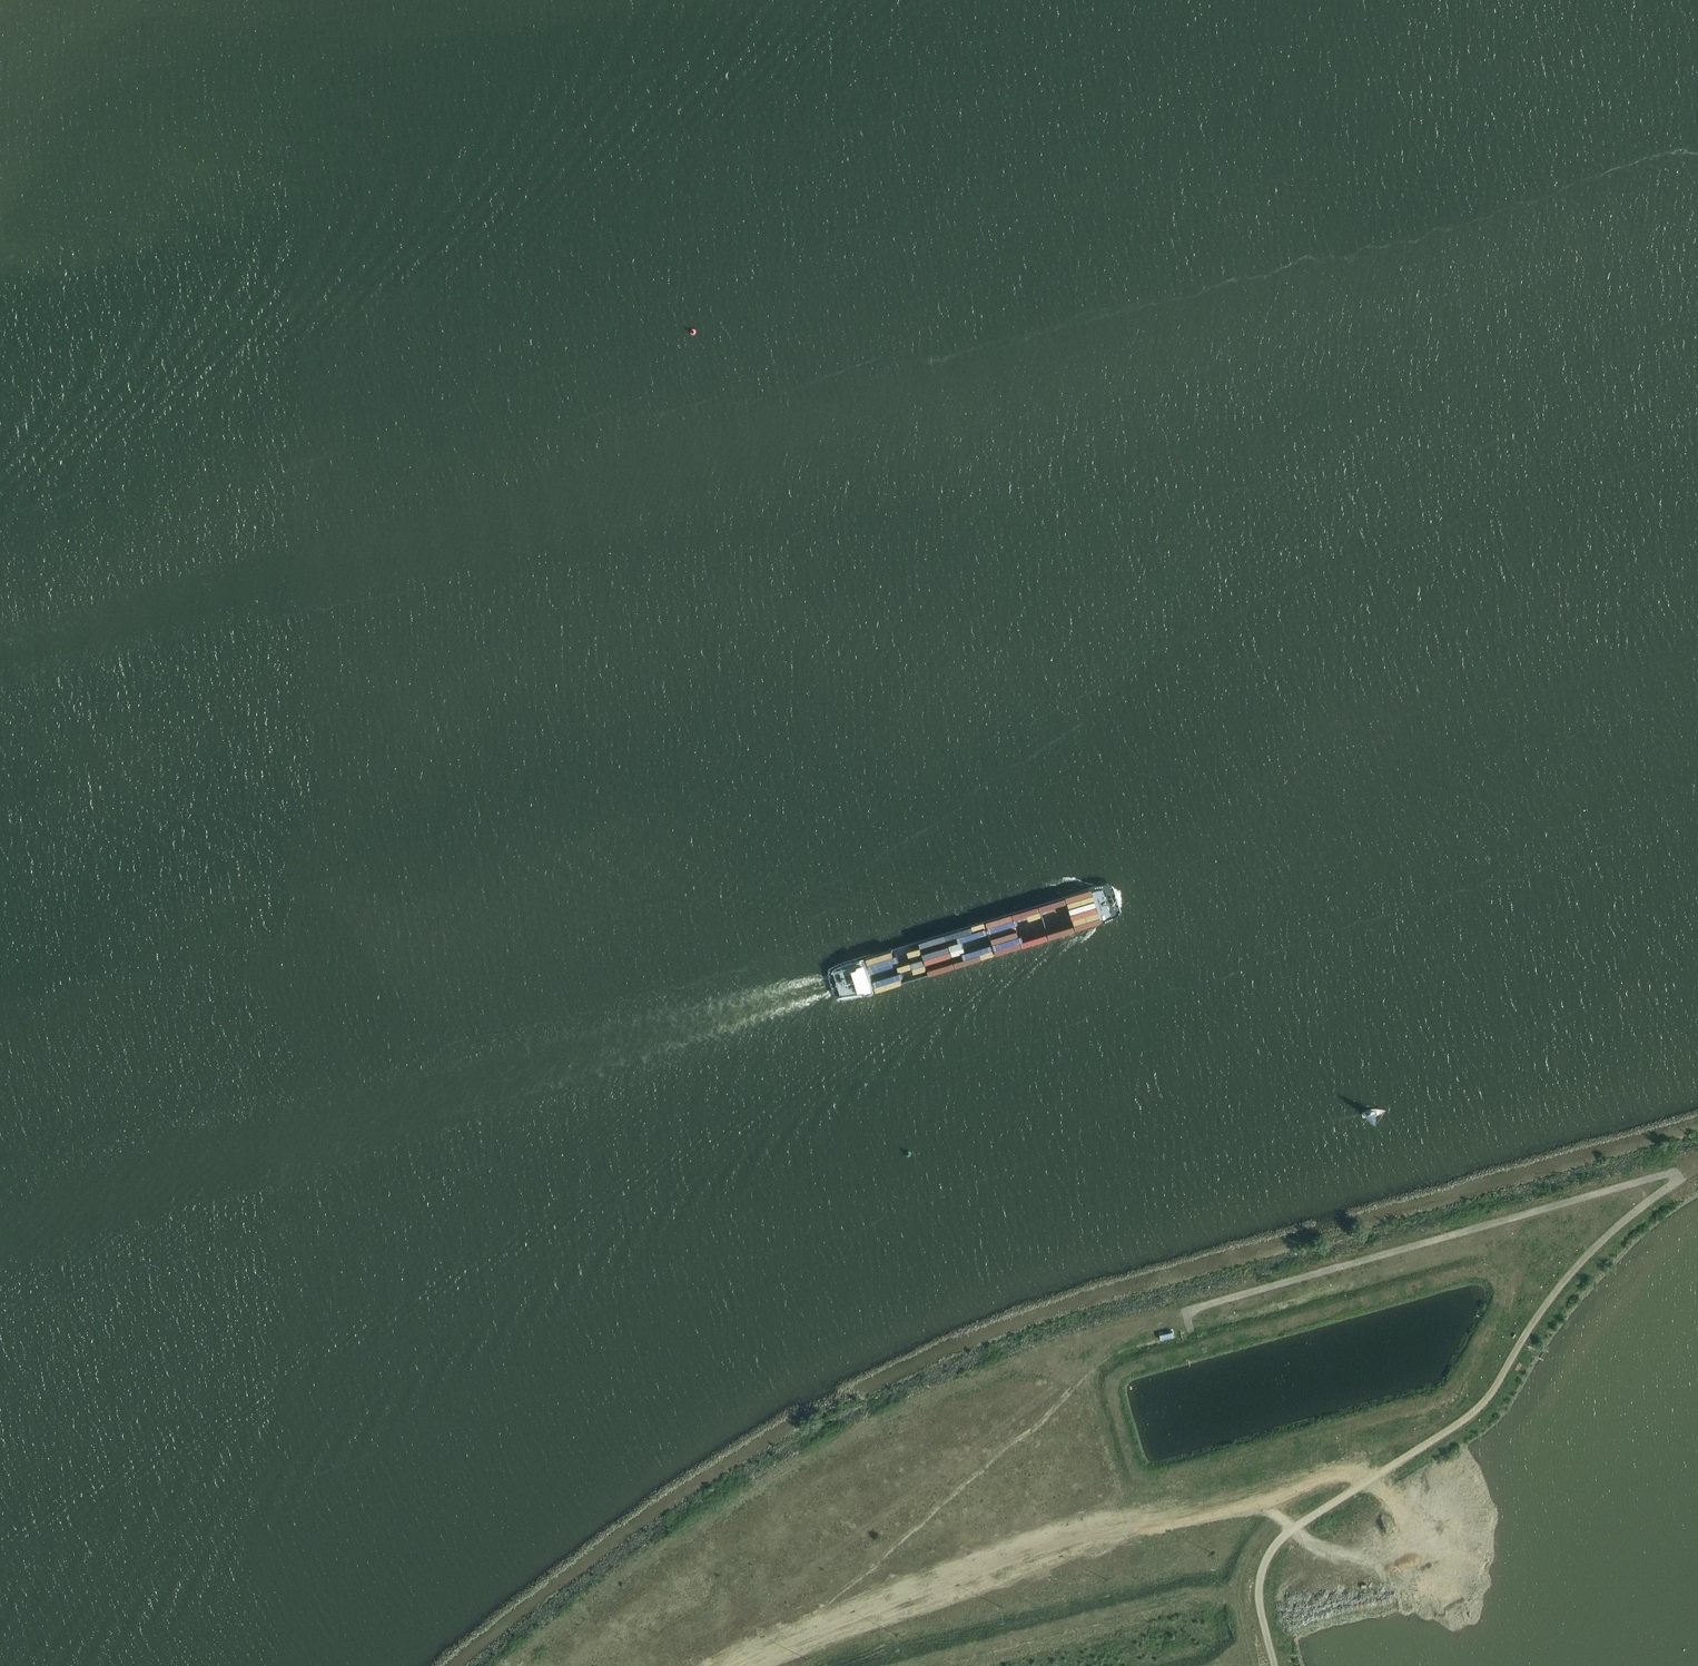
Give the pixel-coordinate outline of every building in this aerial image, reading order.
[(1173,1332),(1160,1335),(1162,1342),(1174,1339),(1173,1332)] [(1541,1349),(1546,1343),(1539,1338),(1534,1344),(1541,1349)]
